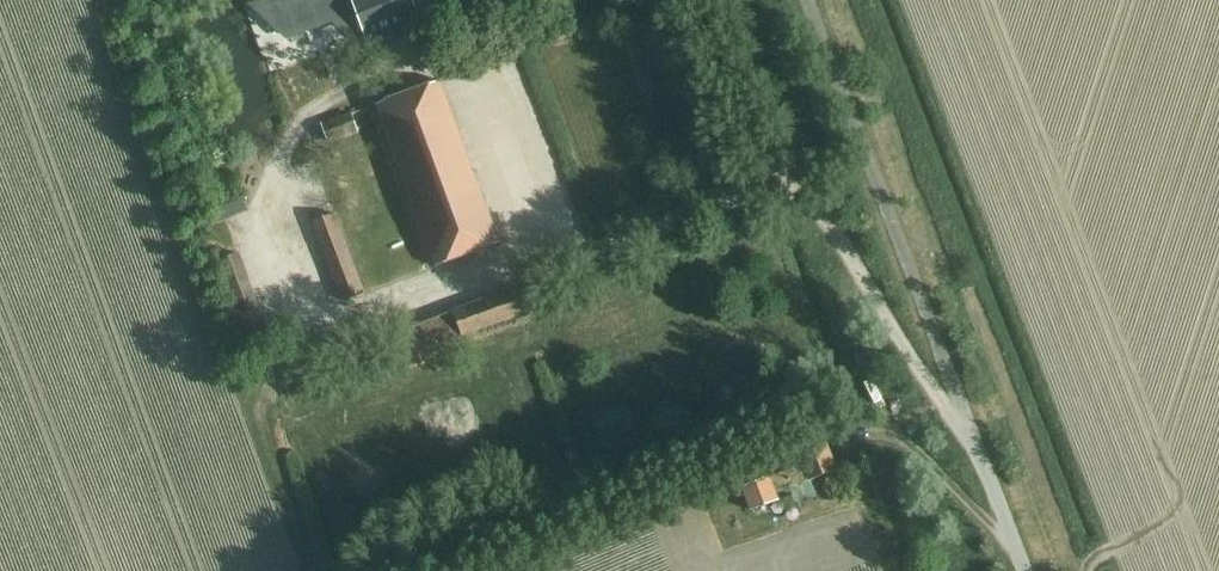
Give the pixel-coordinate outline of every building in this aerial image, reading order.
[(411,0),(354,0),(369,41),(419,22),(411,0)] [(286,38),(325,23),(318,3),(279,18),(286,38)] [(502,241),(441,81),(377,105),(438,265),(502,241)] [(331,215),(311,222),(340,301),(361,294),(331,215)] [(409,357),(523,316),(515,291),(399,334),(409,357)] [(777,493),(837,469),(827,444),(801,454),(805,464),(771,478),(748,486),(757,511),(774,504),(771,495),(777,493)]
